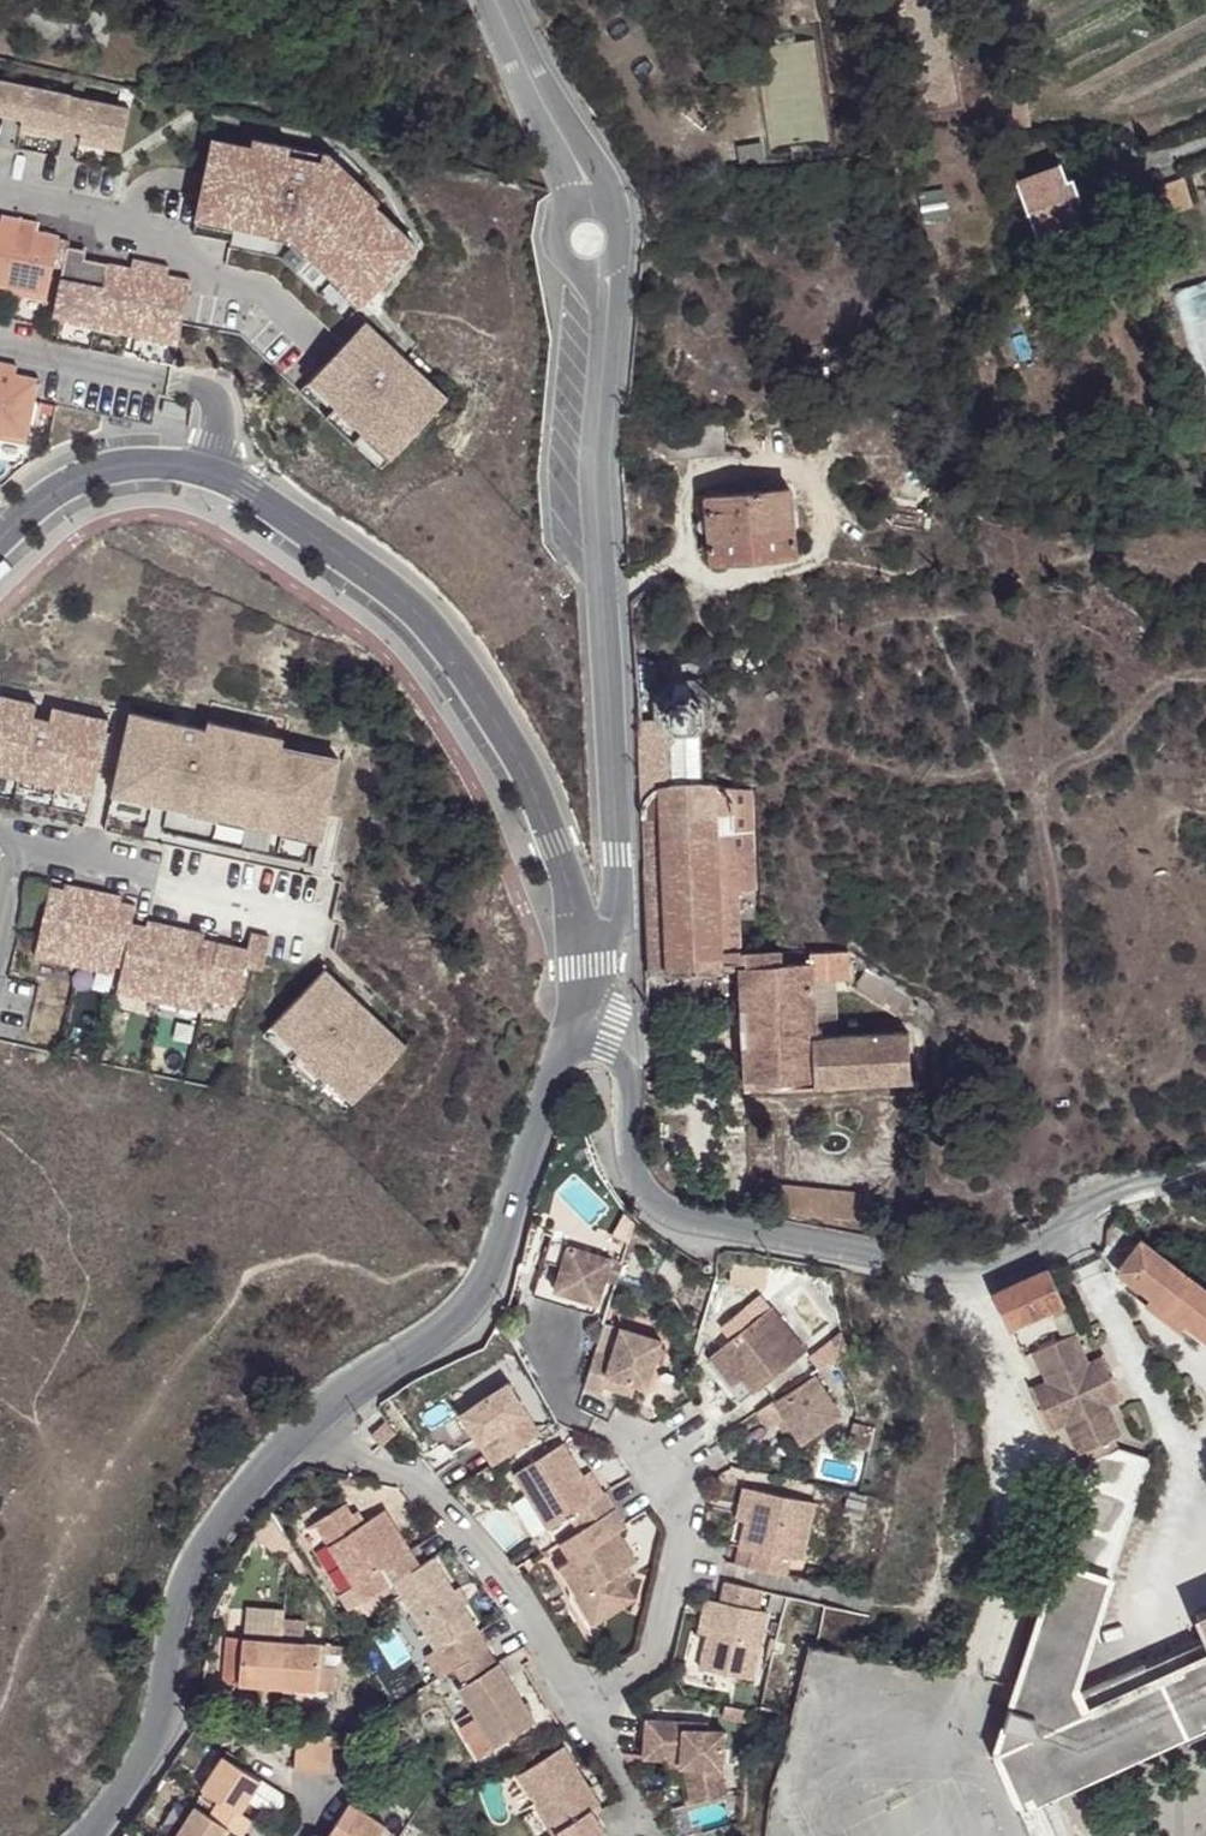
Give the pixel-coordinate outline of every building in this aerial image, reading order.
[(0,85),(0,119),(6,120),(12,88),(0,85)] [(71,100),(12,88),(6,120),(22,123),(20,134),(45,139),(47,132),(64,136),(64,133),(71,101),(71,100)] [(130,113),(71,101),(64,133),(81,136),(79,147),(104,152),(106,145),(122,149),(130,113)] [(47,132),(45,139),(62,143),(64,136),(47,132)] [(214,137),(199,207),(238,215),(236,224),(271,231),(272,225),(295,229),(313,247),(309,251),(335,276),(341,269),(370,296),(418,246),(375,206),(380,200),(330,152),(253,136),(251,144),(214,137)] [(122,149),(106,145),(104,152),(121,156),(122,149)] [(1079,225),(1083,224),(1076,207),(1081,205),(1071,179),(1066,181),(1059,166),(1016,183),(1019,191),(1007,196),(1010,210),(1024,204),(1039,242),(1047,238),(1050,243),(1051,246),(1053,247),(1057,249),(1060,249),(1063,248),(1085,238),(1079,225)] [(1167,216),(1192,209),(1185,184),(1160,191),(1167,216)] [(199,207),(196,221),(235,229),(236,224),(238,215),(199,207)] [(7,285),(19,226),(1,222),(0,225),(0,284),(7,285)] [(271,231),(270,236),(290,241),(305,255),(309,251),(313,247),(295,229),(272,225),(271,231)] [(37,230),(19,226),(7,285),(23,288),(22,296),(47,301),(59,243),(35,238),(37,230)] [(68,245),(55,312),(71,316),(70,323),(95,328),(108,262),(85,258),(87,250),(68,245)] [(130,267),(108,262),(95,328),(119,333),(121,326),(137,329),(150,262),(132,259),(130,267)] [(169,266),(150,262),(137,329),(153,332),(152,339),(177,344),(190,278),(167,273),(169,266)] [(335,276),(331,280),(360,307),(370,296),(341,269),(335,276)] [(1170,293),(1205,406),(1205,282),(1170,293)] [(7,285),(6,292),(22,296),(23,288),(7,285)] [(71,316),(55,312),(53,319),(70,323),(71,316)] [(367,319),(316,373),(342,398),(337,403),(365,430),(371,424),(399,451),(449,398),(367,319)] [(121,326),(119,333),(136,336),(137,329),(121,326)] [(153,332),(137,329),(136,336),(152,339),(153,332)] [(0,362),(0,432),(2,432),(1,439),(26,445),(40,379),(17,374),(18,366),(0,362)] [(342,398),(316,373),(308,381),(334,406),(327,413),(355,441),(364,431),(392,458),(399,451),(371,424),(365,430),(337,403),(342,398)] [(187,407),(165,403),(162,415),(185,420),(187,407)] [(788,493),(705,499),(694,500),(696,534),(707,533),(709,565),(793,558),(788,493)] [(630,619),(631,633),(643,632),(642,618),(630,619)] [(655,699),(656,722),(674,737),(698,736),(712,718),(711,697),(692,681),(671,681),(655,699)] [(0,699),(0,773),(19,778),(18,786),(56,794),(57,786),(93,794),(109,721),(53,709),(50,721),(34,718),(36,705),(0,697),(0,699)] [(206,731),(131,714),(116,783),(155,792),(153,801),(189,810),(190,805),(248,818),(247,822),(282,830),(284,821),(323,829),(338,762),(281,749),(283,739),(208,723),(206,731)] [(644,972),(644,976),(693,973),(739,970),(738,959),(736,896),(754,895),(749,793),(719,791),(708,786),(699,785),(698,736),(674,737),(656,722),(637,723),(639,820),(642,820),(647,971),(644,972)] [(116,783),(113,798),(152,806),(153,801),(155,792),(116,783)] [(189,810),(188,815),(246,828),(247,822),(248,818),(190,805),(189,810)] [(282,830),(281,835),(320,844),(323,829),(284,821),(282,830)] [(76,887),(67,885),(66,890),(75,893),(76,887)] [(66,890),(50,887),(34,957),(120,976),(116,993),(202,1012),(205,1000),(236,1007),(246,966),(263,970),(270,938),(251,934),(248,950),(202,939),(193,937),(194,931),(159,923),(157,929),(148,927),(132,924),(136,906),(120,903),(111,901),(112,895),(76,887),(75,893),(66,890)] [(121,897),(112,895),(111,901),(120,903),(121,897)] [(159,923),(149,921),(148,927),(157,929),(159,923)] [(738,959),(739,970),(744,1089),(912,1079),(909,1032),(833,1037),(833,1010),(811,1012),(810,981),(832,979),(841,979),(840,956),(738,959)] [(353,997),(325,970),(272,1025),(300,1051),(291,1060),(318,1087),(327,1078),(354,1104),(407,1049),(365,1008),(343,1031),(331,1020),(353,997)] [(883,991),(862,978),(858,985),(859,993),(877,1003),(883,991)] [(833,1010),(832,979),(810,981),(811,1012),(833,1010)] [(903,1017),(909,1007),(883,991),(877,1003),(903,1017)] [(353,997),(331,1020),(343,1031),(365,1008),(353,997)] [(272,1025),(264,1034),(291,1060),(300,1051),(272,1025)] [(327,1078),(318,1087),(345,1112),(354,1104),(327,1078)] [(554,1233),(547,1255),(564,1260),(559,1277),(580,1284),(577,1291),(600,1298),(608,1274),(615,1252),(554,1233)] [(1139,1237),(1118,1266),(1120,1276),(1128,1284),(1123,1290),(1146,1308),(1152,1302),(1180,1324),(1174,1330),(1197,1349),(1203,1341),(1205,1344),(1205,1290),(1139,1237)] [(626,1255),(615,1252),(608,1274),(619,1278),(626,1255)] [(547,1255),(536,1290),(597,1310),(600,1298),(577,1291),(580,1284),(559,1277),(564,1260),(547,1255)] [(1048,1307),(1062,1301),(1048,1268),(995,1292),(1009,1324),(1025,1317),(1048,1307)] [(1053,1315),(1065,1310),(1062,1301),(1048,1307),(1053,1315)] [(1152,1302),(1146,1308),(1174,1330),(1180,1324),(1152,1302)] [(774,1303),(714,1349),(711,1358),(742,1399),(808,1348),(774,1303)] [(1029,1325),(1053,1315),(1048,1307),(1025,1317),(1029,1325)] [(597,1348),(587,1383),(605,1388),(609,1378),(611,1371),(637,1379),(650,1383),(665,1335),(625,1323),(615,1354),(597,1348)] [(1090,1440),(1095,1457),(1118,1447),(1114,1437),(1121,1433),(1108,1404),(1123,1397),(1103,1353),(1088,1361),(1079,1339),(1075,1329),(1032,1348),(1045,1377),(1031,1384),(1051,1430),(1066,1422),(1080,1452),(1082,1450),(1085,1444),(1089,1445),(1090,1440)] [(611,1371),(609,1378),(635,1387),(637,1379),(611,1371)] [(819,1371),(760,1408),(771,1425),(782,1418),(789,1414),(794,1423),(804,1438),(845,1412),(819,1371)] [(474,1404),(506,1455),(543,1431),(544,1430),(512,1380),(474,1404)] [(506,1455),(474,1404),(464,1411),(496,1461),(506,1455)] [(782,1418),(787,1427),(794,1423),(789,1414),(782,1418)] [(388,1420),(372,1434),(381,1444),(397,1431),(388,1420)] [(564,1540),(617,1507),(606,1489),(597,1495),(584,1474),(564,1440),(515,1471),(528,1491),(559,1543),(564,1540)] [(1090,1460),(1060,1560),(1110,1580),(1150,1458),(1118,1447),(1095,1457),(1090,1440),(1089,1445),(1087,1454),(1090,1460)] [(597,1495),(606,1489),(593,1468),(584,1474),(597,1495)] [(368,1479),(347,1474),(346,1482),(366,1486),(368,1479)] [(757,1545),(753,1562),(791,1570),(795,1553),(806,1556),(819,1498),(756,1484),(743,1541),(757,1545)] [(854,1487),(853,1494),(867,1497),(869,1491),(854,1487)] [(559,1543),(528,1491),(512,1501),(544,1553),(559,1543)] [(853,1494),(849,1510),(868,1514),(871,1498),(867,1497),(853,1494)] [(319,1519),(367,1598),(396,1580),(422,1564),(388,1509),(367,1521),(362,1524),(355,1512),(348,1501),(319,1519)] [(561,1565),(595,1620),(635,1595),(626,1578),(620,1568),(628,1563),(637,1556),(620,1528),(627,1523),(617,1507),(564,1540),(574,1557),(561,1565)] [(362,1524),(367,1521),(360,1508),(355,1512),(362,1524)] [(440,1648),(453,1669),(489,1647),(464,1606),(455,1590),(434,1556),(422,1564),(396,1580),(417,1616),(438,1650),(440,1648)] [(1010,1707),(1006,1719),(995,1752),(1020,1810),(1042,1801),(1045,1800),(1041,1790),(1020,1739),(1160,1677),(1177,1669),(1175,1666),(1205,1653),(1205,1640),(1205,1637),(1079,1694),(1073,1687),(1110,1580),(1060,1560),(1019,1680),(1010,1707)] [(634,1573),(628,1563),(620,1568),(626,1578),(634,1573)] [(764,1605),(768,1584),(730,1576),(725,1596),(720,1595),(713,1628),(705,1662),(759,1673),(772,1606),(764,1605)] [(461,1586),(455,1590),(464,1606),(471,1601),(461,1586)] [(713,1628),(720,1595),(713,1594),(705,1627),(713,1628)] [(1205,1637),(1205,1640),(1205,1611),(1195,1616),(1205,1637)] [(245,1612),(244,1641),(273,1644),(275,1613),(245,1612)] [(438,1650),(417,1616),(408,1622),(428,1655),(438,1650)] [(284,1623),(282,1644),(277,1690),(316,1694),(318,1667),(320,1648),(303,1647),(305,1625),(284,1623)] [(222,1685),(277,1690),(282,1644),(273,1644),(244,1641),(227,1639),(222,1685)] [(449,1671),(460,1689),(475,1716),(461,1726),(479,1757),(536,1722),(501,1664),(500,1664),(489,1647),(453,1669),(449,1671)] [(327,1649),(320,1648),(318,1667),(316,1694),(332,1695),(334,1669),(325,1668),(327,1649)] [(1175,1666),(1177,1669),(1199,1719),(1205,1716),(1205,1653),(1175,1666)] [(1199,1719),(1177,1669),(1160,1677),(1182,1726),(1199,1719)] [(953,1677),(949,1687),(960,1689),(963,1680),(953,1677)] [(1182,1726),(1160,1677),(1020,1739),(1041,1790),(1182,1726)] [(1199,1719),(1182,1726),(1187,1737),(1205,1729),(1205,1716),(1199,1719)] [(686,1722),(647,1719),(644,1757),(668,1759),(668,1765),(685,1766),(691,1766),(701,1802),(729,1794),(723,1769),(726,1733),(708,1732),(685,1730),(686,1722)] [(709,1724),(686,1722),(685,1730),(708,1732),(709,1724)] [(1182,1726),(1041,1790),(1045,1800),(1054,1796),(1187,1737),(1182,1726)] [(316,1735),(296,1732),(293,1769),(312,1771),(316,1735)] [(329,1772),(332,1736),(316,1735),(312,1771),(329,1772)] [(537,1835),(595,1835),(606,1829),(597,1815),(593,1809),(601,1803),(564,1744),(519,1772),(539,1806),(525,1815),(537,1835)] [(219,1799),(210,1814),(231,1828),(242,1835),(251,1822),(238,1814),(246,1802),(260,1782),(222,1758),(202,1787),(219,1799)] [(691,1766),(685,1766),(695,1804),(701,1802),(691,1766)] [(281,1795),(260,1782),(246,1802),(268,1815),(276,1813),(283,1803),(281,1795)] [(1045,1800),(1042,1801),(1045,1810),(1052,1828),(1056,1835),(1071,1835),(1054,1796),(1045,1800)] [(1042,1801),(1020,1810),(1023,1817),(1045,1810),(1042,1801)] [(597,1815),(605,1809),(601,1803),(593,1809),(597,1815)] [(384,1828),(347,1804),(332,1826),(326,1835),(379,1835),(384,1828)] [(175,1835),(225,1835),(231,1828),(210,1814),(196,1805),(175,1835)] [(1052,1828),(1045,1810),(1023,1817),(1030,1835),(1044,1831),(1047,1829),(1052,1828)]
